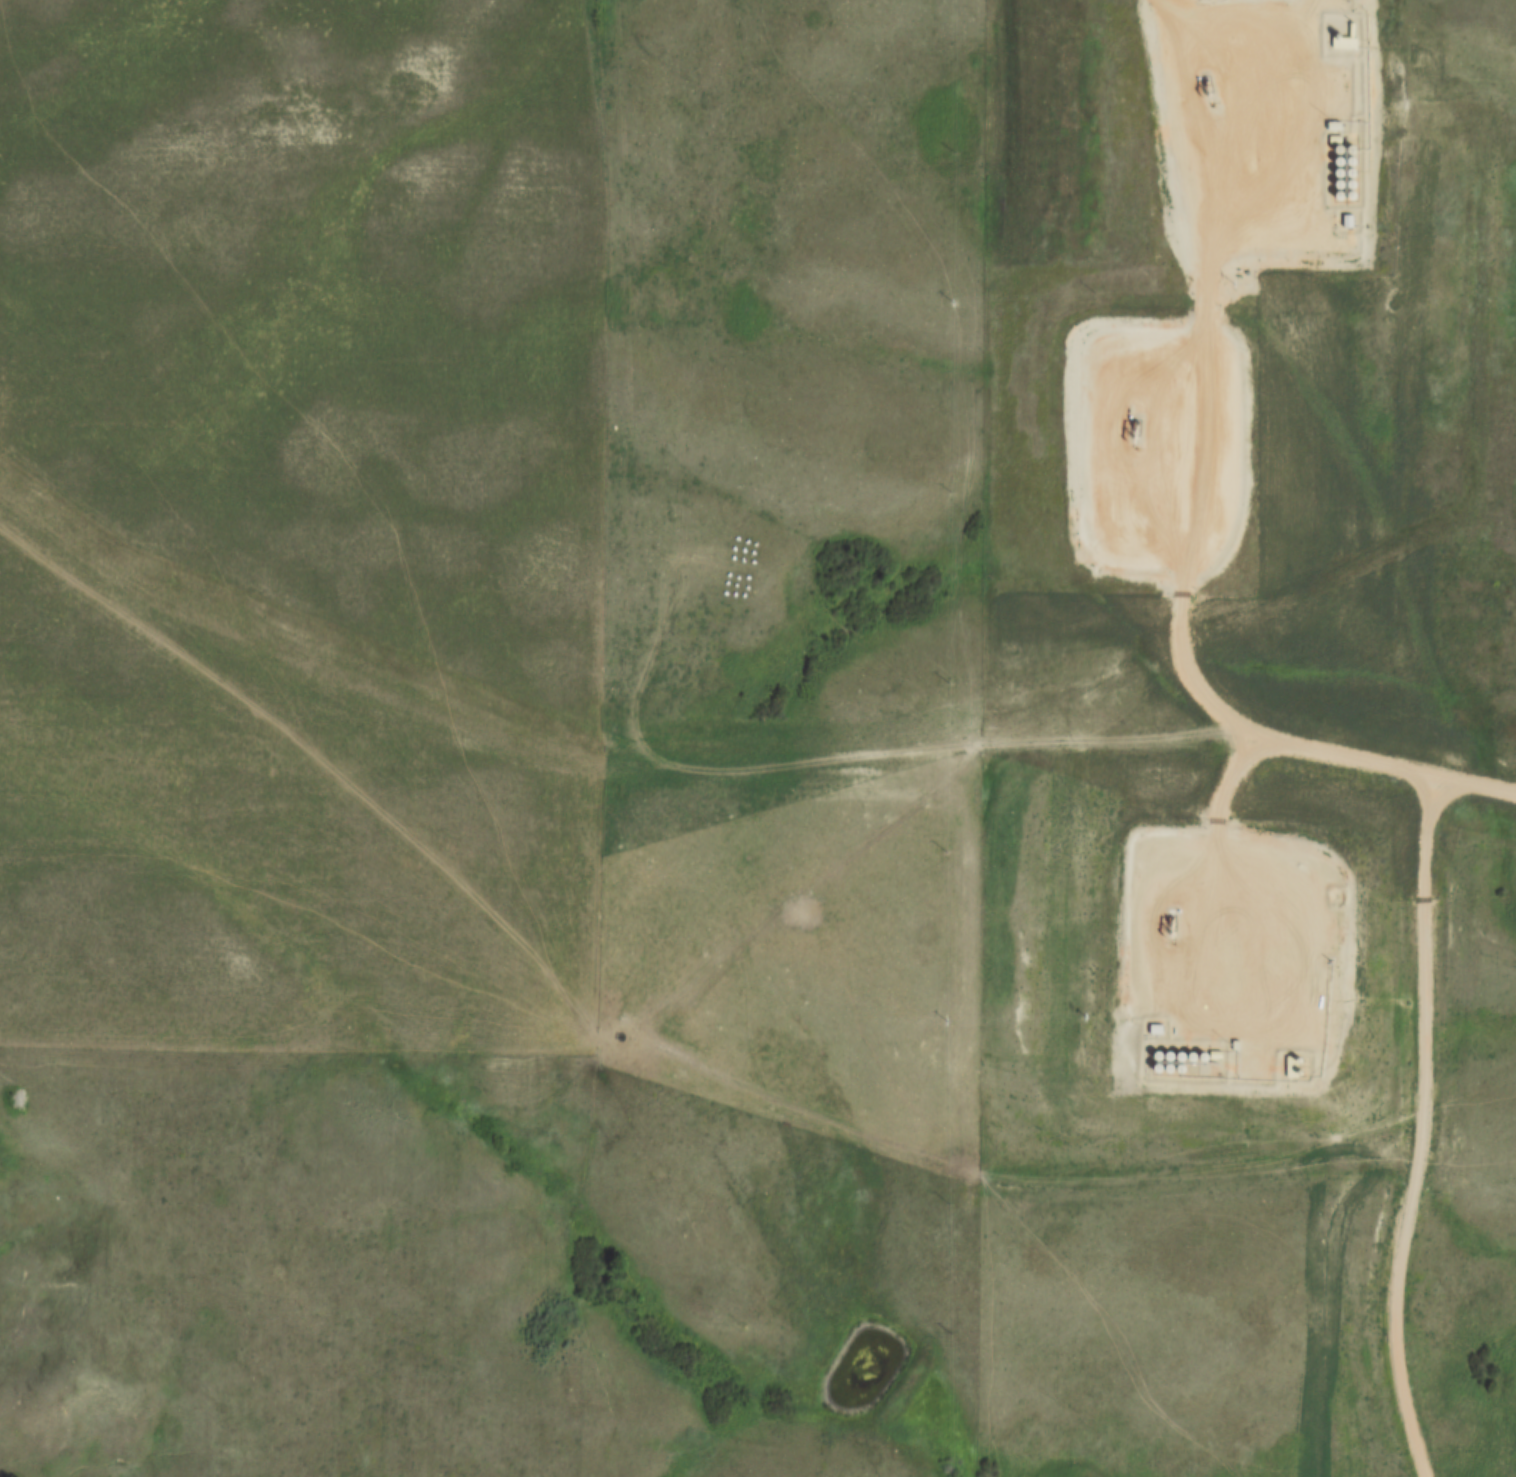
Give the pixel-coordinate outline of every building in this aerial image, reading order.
[(1329,118),(1342,118),(1342,127),(1329,127),(1329,118)] [(1345,148),(1344,148),(1342,148),(1341,148),(1340,147),(1339,146),(1339,144),(1339,143),(1339,142),(1340,141),(1341,140),(1343,140),(1344,140),(1345,140),(1346,141),(1347,143),(1347,144),(1347,146),(1346,147),(1345,148)] [(1358,148),(1356,149),(1355,149),(1354,148),(1352,147),(1352,146),(1351,145),(1351,144),(1352,142),(1353,141),(1354,140),(1355,140),(1357,140),(1358,141),(1359,142),(1360,143),(1360,145),(1359,146),(1359,147),(1358,148)] [(1344,160),(1343,160),(1342,160),(1340,160),(1339,159),(1338,158),(1338,157),(1338,155),(1338,154),(1339,153),(1340,152),(1342,152),(1343,152),(1345,153),(1346,154),(1346,155),(1346,156),(1346,158),(1345,159),(1344,160)] [(1357,160),(1356,161),(1355,161),(1353,160),(1352,160),(1351,159),(1351,157),(1351,156),(1351,155),(1352,153),(1354,153),(1355,152),(1356,153),(1358,153),(1359,154),(1359,155),(1359,157),(1359,158),(1358,159),(1357,160)] [(1345,171),(1344,172),(1342,172),(1341,171),(1340,171),(1339,170),(1338,168),(1338,167),(1339,166),(1340,164),(1341,164),(1342,163),(1344,164),(1345,164),(1346,165),(1347,166),(1347,168),(1347,169),(1346,170),(1345,171)] [(1358,172),(1356,172),(1355,172),(1354,172),(1352,171),(1352,170),(1351,169),(1351,167),(1352,166),(1353,165),(1354,164),(1355,164),(1357,164),(1358,165),(1359,166),(1360,167),(1360,168),(1359,170),(1359,171),(1358,172)] [(1345,183),(1343,183),(1342,183),(1341,183),(1339,182),(1339,181),(1338,180),(1338,178),(1339,177),(1340,176),(1341,175),(1342,175),(1344,175),(1345,176),(1346,177),(1347,178),(1347,179),(1346,181),(1346,182),(1345,183)] [(1357,183),(1356,183),(1355,183),(1353,183),(1352,182),(1351,181),(1351,179),(1351,178),(1351,177),(1352,176),(1354,175),(1355,175),(1356,175),(1358,175),(1359,176),(1359,178),(1359,179),(1359,181),(1358,182),(1357,183)] [(1358,194),(1357,195),(1355,195),(1354,194),(1353,194),(1352,193),(1352,191),(1352,190),(1352,189),(1353,187),(1354,187),(1356,186),(1357,187),(1358,187),(1359,188),(1360,189),(1360,191),(1360,192),(1359,193),(1358,194)] [(1345,195),(1344,195),(1342,195),(1341,195),(1340,194),(1339,193),(1338,192),(1338,190),(1339,189),(1340,188),(1341,187),(1342,187),(1344,187),(1345,188),(1346,189),(1347,190),(1347,191),(1347,193),(1346,194),(1345,195)] [(1354,212),(1354,223),(1345,223),(1346,212),(1354,212)] [(1161,1053),(1159,1053),(1158,1053),(1157,1053),(1155,1052),(1155,1051),(1154,1050),(1154,1048),(1155,1047),(1156,1046),(1157,1045),(1158,1045),(1160,1045),(1161,1046),(1162,1047),(1163,1048),(1163,1049),(1162,1051),(1162,1052),(1161,1053)] [(1171,1053),(1170,1054),(1169,1054),(1167,1053),(1166,1052),(1165,1051),(1165,1050),(1165,1049),(1165,1047),(1166,1046),(1168,1045),(1169,1045),(1170,1045),(1172,1046),(1173,1047),(1173,1048),(1173,1050),(1173,1051),(1172,1052),(1171,1053)] [(1196,1054),(1195,1055),(1194,1055),(1192,1054),(1191,1053),(1190,1052),(1190,1051),(1190,1050),(1190,1048),(1191,1047),(1193,1046),(1194,1046),(1195,1046),(1197,1047),(1198,1048),(1198,1049),(1198,1051),(1198,1052),(1197,1053),(1196,1054)] [(1208,1054),(1206,1055),(1205,1055),(1204,1054),(1202,1054),(1202,1053),(1201,1051),(1201,1050),(1202,1049),(1203,1047),(1204,1047),(1205,1046),(1207,1047),(1208,1047),(1209,1048),(1210,1049),(1210,1051),(1209,1052),(1209,1053),(1208,1054)] [(1185,1055),(1184,1055),(1182,1055),(1181,1055),(1180,1054),(1179,1053),(1178,1051),(1178,1050),(1179,1049),(1180,1048),(1181,1047),(1182,1047),(1184,1047),(1185,1047),(1186,1048),(1187,1050),(1187,1051),(1187,1052),(1186,1054),(1185,1055)] [(1289,1073),(1289,1053),(1301,1053),(1301,1073),(1289,1073)] [(1161,1067),(1160,1068),(1158,1068),(1157,1067),(1156,1066),(1155,1065),(1154,1064),(1154,1063),(1155,1061),(1156,1060),(1157,1059),(1158,1059),(1160,1059),(1161,1060),(1162,1061),(1163,1062),(1163,1064),(1163,1065),(1162,1066),(1161,1067)] [(1173,1067),(1172,1067),(1170,1067),(1169,1067),(1168,1066),(1167,1065),(1166,1063),(1166,1062),(1167,1061),(1168,1060),(1169,1059),(1170,1059),(1172,1059),(1173,1059),(1174,1060),(1175,1062),(1175,1063),(1175,1065),(1174,1066),(1173,1067)] [(1185,1067),(1183,1068),(1182,1068),(1181,1067),(1179,1066),(1179,1065),(1178,1064),(1178,1063),(1179,1061),(1180,1060),(1181,1059),(1182,1059),(1184,1059),(1185,1060),(1186,1061),(1187,1062),(1187,1064),(1186,1065),(1186,1066),(1185,1067)] [(1197,1067),(1196,1068),(1194,1068),(1193,1067),(1192,1067),(1191,1066),(1190,1064),(1190,1063),(1191,1062),(1192,1060),(1193,1060),(1194,1059),(1196,1060),(1197,1060),(1198,1061),(1199,1062),(1199,1064),(1199,1065),(1198,1066),(1197,1067)] [(1209,1068),(1207,1068),(1206,1068),(1205,1068),(1203,1067),(1203,1066),(1202,1065),(1202,1063),(1203,1062),(1204,1061),(1205,1060),(1206,1060),(1208,1060),(1209,1061),(1210,1062),(1211,1063),(1211,1064),(1210,1066),(1210,1067),(1209,1068)]
